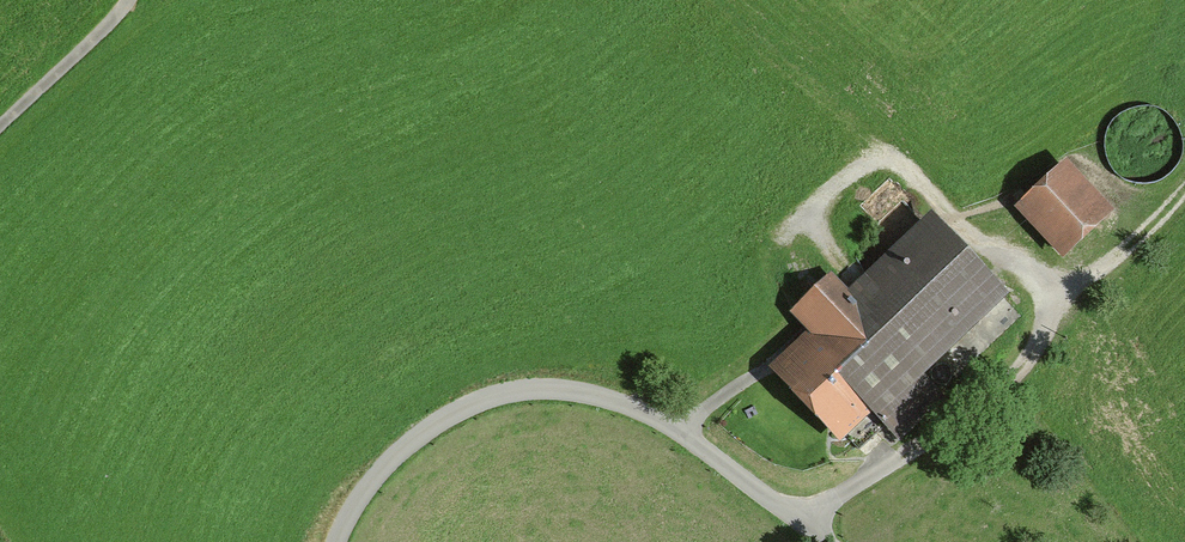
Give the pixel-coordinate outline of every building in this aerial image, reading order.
[(1069,172),(1024,214),(1068,260),(1113,218),(1069,172)] [(1003,300),(935,230),(859,303),(839,283),(799,321),(817,340),(779,376),(848,448),(1003,300)]
